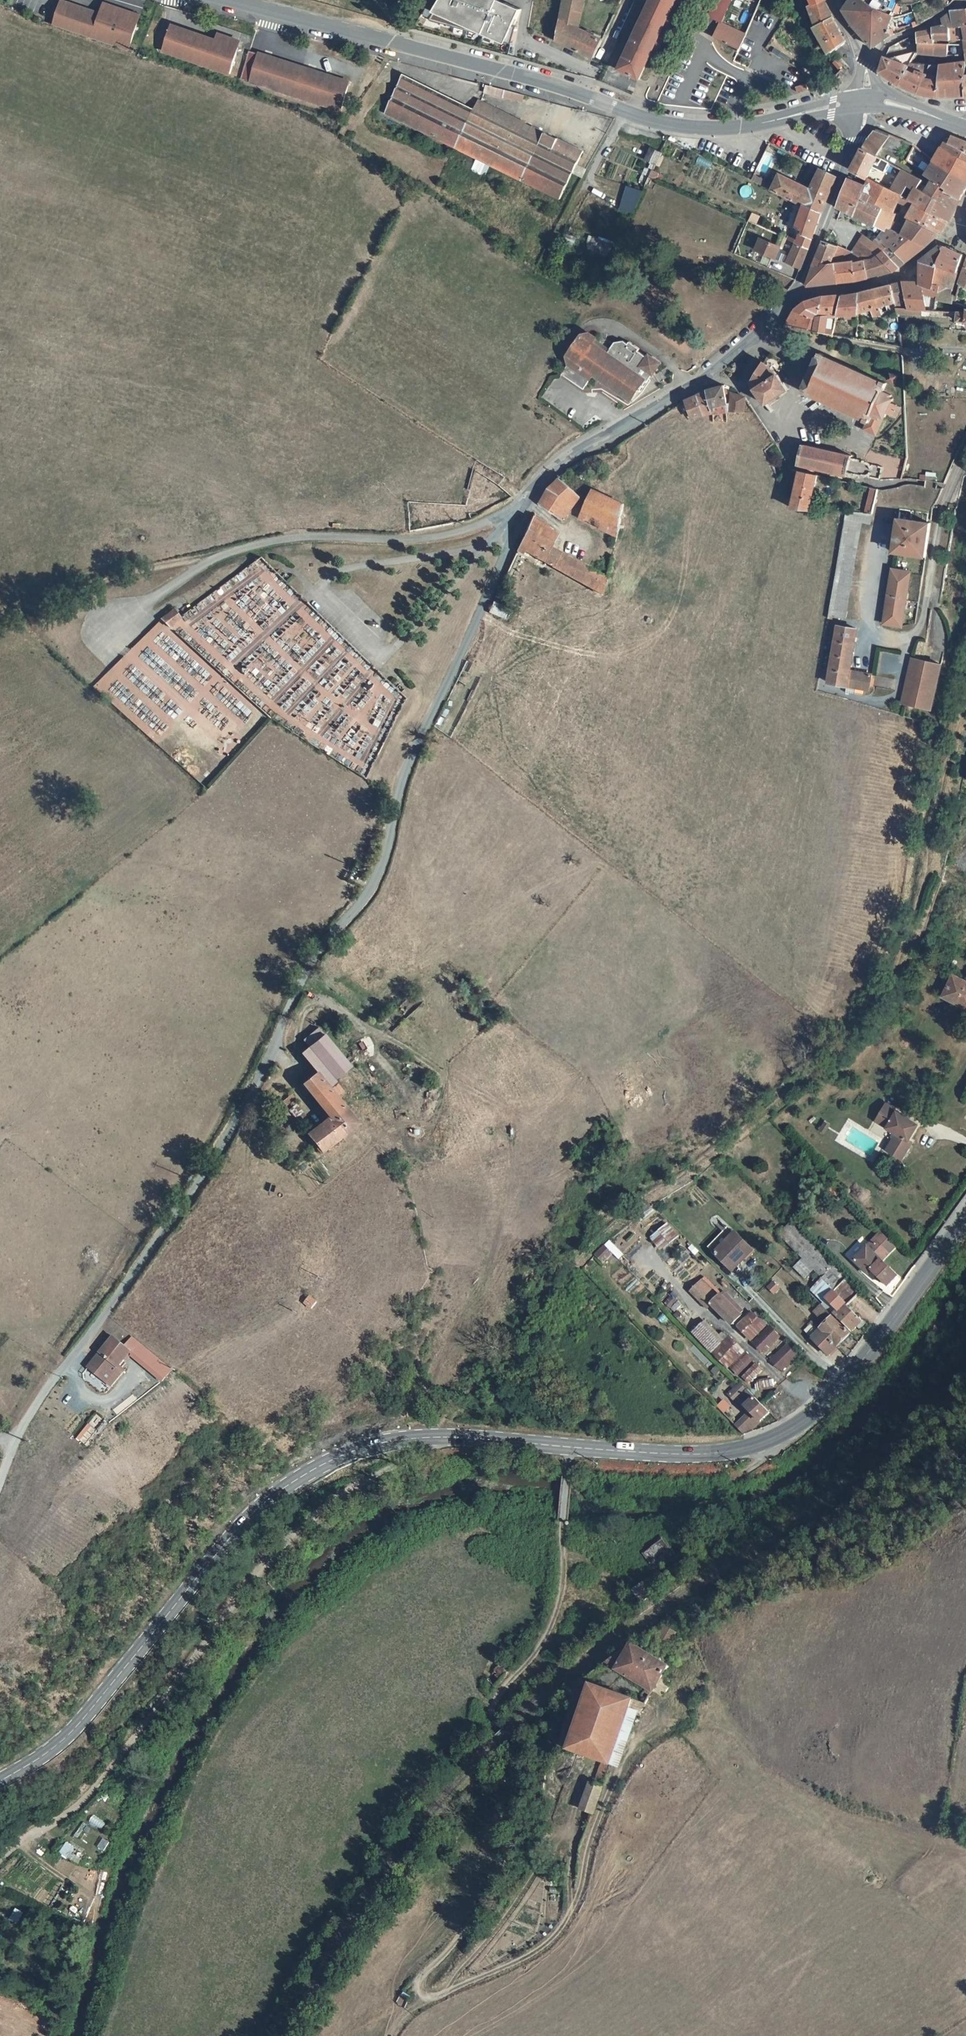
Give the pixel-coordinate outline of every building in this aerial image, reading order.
[(67,0),(64,0),(56,24),(131,49),(143,14),(107,2),(104,12),(67,0)] [(498,0),(495,6),(480,0),(430,0),(424,10),(433,13),(429,22),(513,45),(517,27),(514,26),(521,10),(498,0)] [(556,44),(594,61),(602,43),(579,32),(586,0),(563,0),(556,44)] [(609,68),(639,82),(677,0),(637,0),(621,36),(624,37),(609,68)] [(720,24),(732,0),(716,0),(707,18),(720,24)] [(807,9),(817,30),(832,20),(822,0),(807,0),(810,7),(807,9)] [(846,7),(842,15),(847,23),(850,28),(860,40),(871,51),(888,39),(891,38),(893,27),(890,26),(893,17),(880,14),(861,0),(853,0),(846,7)] [(962,24),(965,24),(965,12),(952,14),(951,15),(952,33),(962,32),(962,24)] [(952,33),(951,15),(942,22),(942,29),(945,28),(945,33),(952,33)] [(826,52),(827,54),(842,45),(844,44),(832,20),(817,30),(812,32),(824,54),(826,52)] [(225,41),(175,22),(165,48),(230,73),(240,47),(237,46),(240,39),(227,35),(225,41)] [(744,37),(719,26),(713,40),(737,52),(744,37)] [(945,28),(942,29),(932,33),(933,44),(946,44),(945,33),(945,28)] [(965,38),(962,32),(952,33),(945,33),(946,44),(956,43),(962,44),(963,49),(965,49),(965,38)] [(933,44),(932,33),(930,33),(926,34),(922,34),(916,37),(916,49),(934,49),(933,44)] [(917,56),(914,56),(909,67),(929,70),(930,60),(945,60),(944,48),(934,49),(916,49),(917,56)] [(955,48),(944,48),(945,60),(959,58),(964,58),(965,64),(965,49),(963,49),(955,48)] [(354,84),(254,51),(244,79),(344,112),(354,84)] [(907,71),(909,67),(914,56),(887,62),(907,71)] [(837,58),(832,61),(838,69),(842,65),(837,58)] [(881,76),(890,83),(899,88),(907,71),(887,62),(884,60),(879,75),(881,76)] [(929,70),(919,98),(934,101),(965,100),(960,65),(929,70)] [(929,70),(909,67),(907,71),(899,88),(914,96),(919,98),(929,70)] [(443,145),(456,150),(463,134),(474,112),(402,78),(384,116),(443,145)] [(805,85),(793,88),(795,94),(806,91),(805,85)] [(507,102),(509,95),(491,90),(489,97),(507,102)] [(519,106),(521,98),(509,95),(507,102),(519,106)] [(524,125),(478,103),(474,112),(463,134),(529,166),(544,135),(531,129),(527,135),(521,132),(524,125)] [(544,135),(529,166),(463,134),(456,150),(559,202),(569,180),(580,185),(585,174),(575,169),(581,154),(544,135)] [(868,142),(862,151),(875,159),(879,150),(896,157),(901,145),(874,135),(868,142)] [(963,144),(952,140),(951,143),(950,145),(960,150),(963,144)] [(951,143),(946,141),(941,150),(965,165),(965,145),(963,144),(960,150),(950,145),(951,143)] [(914,162),(920,154),(913,149),(904,163),(910,168),(914,162)] [(965,185),(965,165),(941,150),(933,162),(965,185)] [(866,181),(876,159),(875,159),(862,151),(849,173),(866,181)] [(654,168),(658,160),(659,156),(650,152),(645,163),(654,168)] [(965,189),(965,185),(933,162),(928,170),(914,162),(910,168),(924,177),(923,179),(931,184),(958,203),(965,189)] [(808,192),(800,208),(819,217),(829,193),(834,181),(818,172),(808,192)] [(659,178),(651,174),(649,180),(656,184),(659,178)] [(800,208),(808,192),(803,190),(777,177),(771,187),(765,184),(762,189),(800,208)] [(906,241),(925,250),(891,222),(893,219),(861,193),(864,188),(847,181),(836,210),(873,231),(874,229),(882,234),(885,230),(887,231),(906,241)] [(897,213),(905,204),(908,200),(892,193),(879,187),(869,182),(867,182),(864,188),(861,193),(893,219),(897,213)] [(951,214),(958,203),(931,184),(923,194),(951,214)] [(619,214),(631,218),(642,195),(626,190),(619,214)] [(923,194),(914,204),(945,225),(951,214),(923,194)] [(938,237),(945,225),(914,204),(908,200),(905,204),(916,212),(911,220),(938,237)] [(792,245),(806,252),(819,217),(800,208),(790,229),(796,232),(792,245)] [(911,220),(897,213),(893,219),(891,222),(925,250),(938,237),(911,220)] [(888,247),(904,266),(925,250),(906,241),(887,231),(885,230),(882,234),(876,242),(886,248),(888,247)] [(576,242),(568,238),(562,248),(570,252),(576,242)] [(587,253),(606,262),(613,247),(599,241),(599,243),(590,239),(587,246),(587,253)] [(830,267),(834,266),(852,263),(852,264),(863,262),(877,256),(882,251),(886,248),(876,242),(874,246),(863,239),(851,256),(836,250),(830,267)] [(760,243),(754,254),(773,264),(779,253),(760,243)] [(792,245),(784,269),(798,274),(806,252),(792,245)] [(836,250),(823,245),(813,269),(830,267),(836,250)] [(888,247),(886,248),(882,251),(898,270),(904,266),(888,247)] [(943,253),(938,250),(921,264),(940,270),(943,253)] [(943,253),(940,270),(940,276),(953,281),(961,258),(944,250),(943,253)] [(898,270),(882,251),(877,256),(891,274),(898,270)] [(891,274),(877,256),(863,262),(867,281),(891,274)] [(867,281),(863,262),(852,264),(852,263),(834,266),(836,287),(846,286),(855,285),(863,282),(867,281)] [(903,302),(904,312),(919,313),(923,313),(923,308),(922,298),(932,298),(935,289),(937,289),(940,276),(940,270),(921,264),(920,288),(921,295),(902,298),(903,302)] [(836,287),(834,266),(830,267),(813,269),(805,290),(836,287)] [(953,281),(940,276),(937,289),(935,303),(951,307),(954,300),(948,298),(953,281)] [(899,303),(903,302),(902,298),(900,287),(890,289),(893,303),(899,303)] [(921,295),(920,288),(900,287),(902,298),(921,295)] [(858,315),(869,313),(870,320),(882,317),(881,309),(893,305),(893,303),(890,289),(859,297),(858,315)] [(842,300),(836,318),(836,319),(858,318),(858,315),(859,297),(842,300)] [(812,335),(823,337),(824,332),(829,319),(836,318),(842,300),(842,298),(822,300),(816,319),(816,320),(812,335)] [(816,319),(822,300),(804,305),(792,315),(783,329),(812,335),(816,320),(816,319)] [(965,316),(956,316),(955,325),(965,327),(965,313),(965,316)] [(613,348),(607,343),(604,347),(590,337),(582,339),(567,360),(568,367),(562,376),(584,391),(594,377),(631,403),(645,383),(647,385),(660,367),(649,358),(646,361),(638,354),(640,352),(630,345),(628,347),(623,344),(614,346),(613,348)] [(872,443),(882,420),(886,409),(888,406),(886,405),(888,401),(882,398),(885,390),(824,360),(823,359),(819,357),(815,364),(815,369),(808,385),(804,388),(800,396),(805,399),(806,397),(862,426),(861,428),(864,430),(860,437),(872,443)] [(752,383),(751,389),(764,409),(786,393),(776,379),(762,367),(752,383)] [(727,408),(723,390),(707,394),(711,416),(729,412),(730,410),(727,408)] [(711,416),(707,394),(696,399),(701,418),(711,416)] [(729,412),(741,415),(744,403),(744,401),(732,397),(730,410),(729,412)] [(696,399),(683,406),(678,408),(687,423),(691,421),(696,419),(701,418),(696,399)] [(896,414),(886,409),(882,420),(891,424),(896,414)] [(800,449),(798,455),(795,468),(845,480),(849,459),(800,449)] [(550,490),(548,494),(539,507),(562,523),(571,509),(577,501),(589,492),(569,473),(550,490)] [(809,511),(815,478),(799,474),(792,510),(809,511)] [(875,508),(876,493),(870,491),(868,507),(875,508)] [(619,530),(624,508),(593,493),(582,512),(619,530)] [(867,517),(874,518),(875,508),(868,507),(867,517)] [(577,520),(617,539),(619,530),(582,512),(577,520)] [(874,518),(867,517),(846,514),(835,578),(828,620),(846,623),(862,525),(872,527),(874,518)] [(924,561),(930,526),(897,522),(891,556),(924,561)] [(516,554),(600,598),(605,581),(548,550),(554,537),(529,523),(516,554)] [(909,576),(891,574),(883,629),(900,632),(909,576)] [(509,610),(491,601),(485,613),(503,622),(509,610)] [(172,608),(158,618),(167,626),(178,616),(172,608)] [(850,676),(857,637),(839,635),(830,686),(848,690),(847,697),(865,701),(867,693),(870,694),(872,681),(850,676)] [(881,655),(882,666),(897,665),(896,654),(881,655)] [(912,664),(904,708),(933,714),(941,669),(912,664)] [(940,999),(965,1012),(965,985),(951,977),(940,999)] [(297,1054),(314,1076),(337,1058),(320,1037),(297,1054)] [(332,1086),(332,1084),(329,1081),(346,1068),(337,1058),(314,1076),(327,1091),(330,1089),(332,1086)] [(335,1101),(341,1097),(332,1084),(332,1086),(330,1089),(327,1091),(314,1076),(297,1089),(304,1098),(307,1095),(328,1120),(307,1137),(321,1155),(356,1127),(335,1101)] [(294,1101),(290,1095),(279,1103),(284,1109),(294,1101)] [(909,1140),(918,1125),(895,1111),(895,1112),(886,1106),(876,1121),(896,1133),(885,1150),(901,1160),(912,1142),(909,1140)] [(277,1111),(267,1120),(273,1126),(283,1118),(277,1111)] [(825,1122),(819,1131),(824,1134),(831,1126),(825,1122)] [(649,1239),(661,1251),(677,1235),(665,1224),(649,1239)] [(714,1256),(731,1274),(753,1253),(736,1235),(729,1228),(707,1249),(714,1256)] [(794,1228),(782,1240),(819,1279),(829,1289),(846,1306),(849,1309),(860,1297),(794,1228)] [(895,1280),(880,1266),(895,1252),(879,1235),(852,1263),(866,1278),(870,1274),(885,1290),(895,1280)] [(614,1256),(604,1245),(596,1253),(606,1263),(614,1256)] [(837,1315),(843,1308),(846,1306),(829,1289),(819,1279),(816,1283),(819,1286),(811,1294),(823,1306),(826,1303),(837,1315)] [(738,1319),(729,1310),(712,1293),(701,1281),(689,1294),(691,1296),(697,1290),(706,1299),(701,1306),(705,1310),(708,1307),(729,1328),(738,1319)] [(774,1299),(780,1294),(774,1286),(767,1293),(774,1299)] [(691,1296),(701,1306),(706,1299),(697,1290),(691,1296)] [(715,1290),(712,1293),(729,1310),(732,1307),(715,1290)] [(310,1297),(304,1305),(311,1311),(317,1303),(310,1297)] [(852,1318),(843,1308),(837,1315),(834,1317),(843,1327),(852,1318)] [(818,1322),(826,1314),(821,1309),(812,1317),(818,1322)] [(733,1327),(748,1343),(765,1326),(750,1311),(733,1327)] [(851,1335),(860,1326),(852,1318),(843,1327),(851,1335)] [(704,1320),(691,1332),(744,1387),(761,1370),(723,1331),(718,1335),(704,1320)] [(836,1351),(849,1338),(841,1330),(832,1321),(819,1334),(836,1351)] [(768,1325),(750,1343),(762,1356),(780,1338),(768,1325)] [(827,1359),(836,1351),(819,1334),(810,1342),(827,1359)] [(118,1367),(123,1371),(135,1356),(115,1342),(92,1373),(106,1383),(118,1367)] [(779,1373),(797,1357),(786,1344),(767,1360),(779,1373)] [(118,1367),(106,1383),(112,1387),(115,1390),(127,1374),(123,1371),(118,1367)] [(752,1431),(768,1416),(739,1385),(726,1399),(732,1406),(736,1402),(747,1415),(735,1428),(744,1438),(755,1434),(752,1431)] [(662,1542),(643,1557),(657,1575),(676,1560),(662,1542)] [(656,1598),(648,1588),(646,1586),(634,1594),(634,1597),(643,1607),(656,1598)] [(664,1632),(657,1647),(667,1651),(674,1637),(664,1632)] [(653,1691),(662,1696),(668,1685),(658,1679),(664,1669),(628,1649),(616,1672),(651,1694),(653,1691)] [(489,1677),(495,1684),(507,1672),(500,1666),(489,1677)] [(585,1686),(564,1748),(562,1751),(570,1754),(592,1688),(585,1686)] [(592,1688),(570,1754),(601,1766),(610,1770),(628,1720),(630,1714),(640,1718),(644,1707),(592,1688)] [(638,1723),(640,1718),(630,1714),(628,1720),(638,1723)] [(592,1790),(602,1793),(610,1770),(601,1766),(592,1790)] [(581,1815),(593,1820),(602,1793),(592,1790),(590,1789),(581,1815)]
